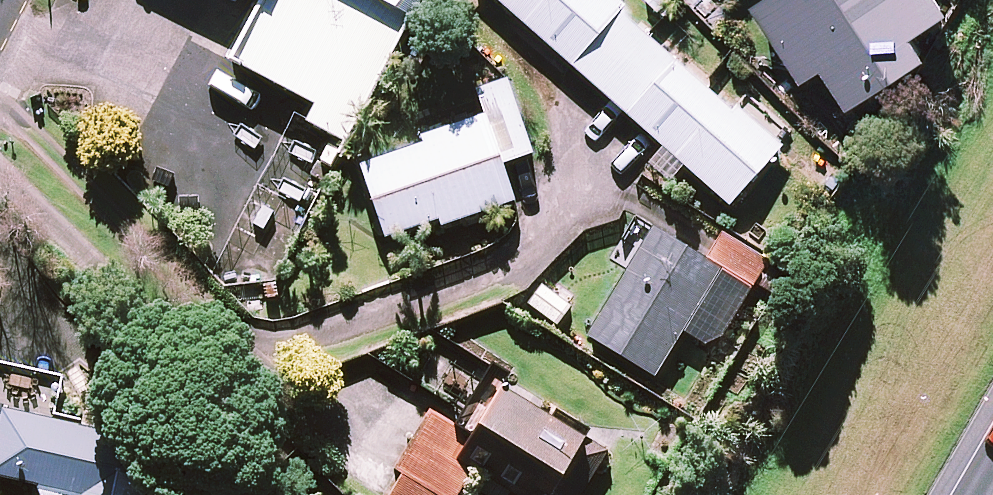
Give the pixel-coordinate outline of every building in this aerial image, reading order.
[(227,57),(315,102),(305,119),(346,138),(420,0),(255,0),(227,57)] [(618,0),(496,0),(598,91),(655,33),(618,0)] [(950,0),(772,0),(763,6),(807,75),(825,68),(853,104),(931,55),(916,35),(957,11),(950,0)] [(787,140),(655,33),(598,91),(730,204),(787,140)] [(508,200),(480,117),(353,161),(381,243),(508,200)] [(718,274),(648,231),(582,337),(652,380),(718,274)] [(505,393),(474,444),(431,418),(384,494),(465,494),(472,484),(508,494),(585,494),(609,456),(505,393)] [(0,410),(0,411),(0,472),(78,493),(78,494),(145,494),(158,442),(0,410)]
